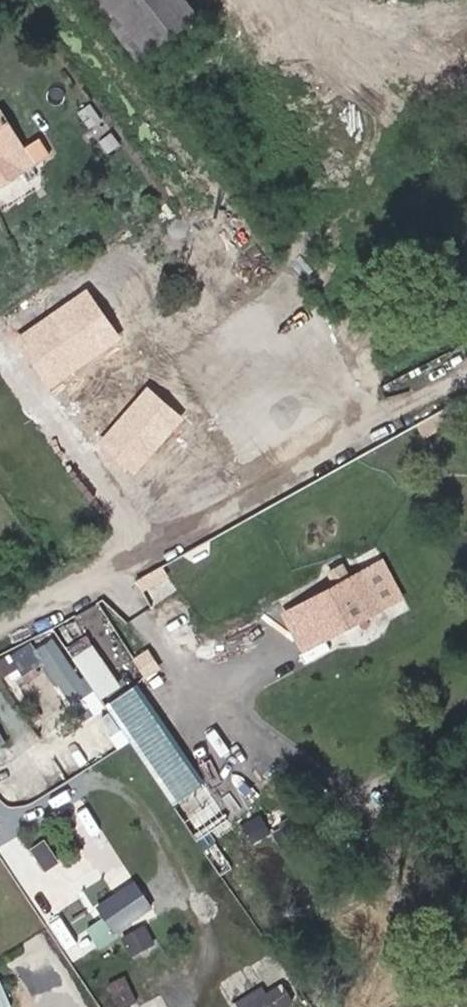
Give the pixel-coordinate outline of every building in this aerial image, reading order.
[(138,62),(198,16),(186,0),(90,0),(138,62)] [(32,165),(2,115),(0,116),(0,183),(32,165)] [(87,289),(16,340),(51,389),(122,339),(87,289)] [(184,418),(147,387),(99,442),(136,474),(184,418)] [(163,564),(139,577),(153,602),(177,589),(163,564)] [(368,566),(308,598),(331,642),(391,609),(368,566)] [(299,631),(317,622),(307,601),(289,609),(299,631)] [(73,651),(82,647),(103,690),(140,673),(107,602),(60,624),(73,651)] [(33,637),(0,659),(0,671),(3,675),(19,665),(29,679),(48,666),(73,705),(96,690),(59,633),(38,646),(33,637)] [(138,682),(106,703),(175,803),(206,782),(138,682)] [(134,881),(80,920),(100,948),(154,908),(134,881)] [(136,951),(156,939),(147,924),(127,936),(136,951)] [(235,1006),(293,1006),(295,1006),(282,982),(235,1006)]
